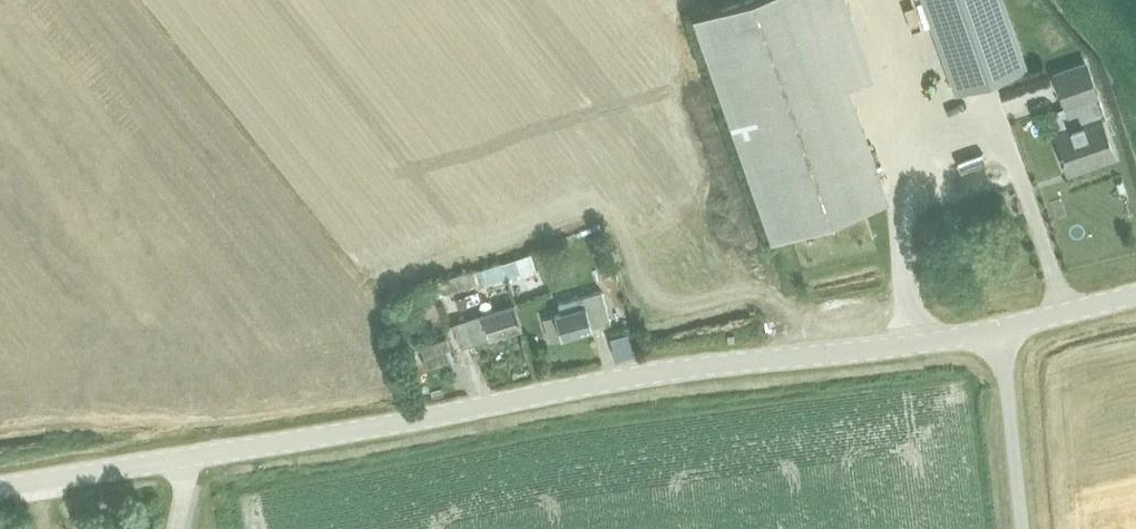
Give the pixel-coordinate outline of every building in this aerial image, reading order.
[(817,0),(747,0),(698,17),(773,234),(885,195),(817,0)] [(1001,0),(921,0),(955,94),(1026,68),(1001,0)] [(1078,105),(1085,125),(1054,136),(1069,175),(1114,158),(1100,121),(1106,119),(1097,96),(1096,96),(1085,66),(1054,78),(1066,109),(1078,105)] [(530,252),(501,262),(506,275),(507,279),(536,270),(530,252)] [(501,262),(478,270),(482,283),(506,275),(501,262)] [(601,267),(604,277),(614,274),(611,264),(601,267)] [(468,270),(445,278),(450,291),(473,283),(468,270)] [(477,290),(455,297),(459,307),(480,300),(477,290)] [(562,337),(563,338),(593,329),(593,328),(611,322),(602,290),(558,303),(561,313),(544,318),(551,340),(562,337)] [(482,313),(482,314),(453,323),(461,348),(490,339),(490,338),(522,327),(514,303),(482,313)] [(447,337),(421,346),(428,367),(454,359),(447,337)] [(414,350),(406,353),(410,363),(418,361),(414,350)]
